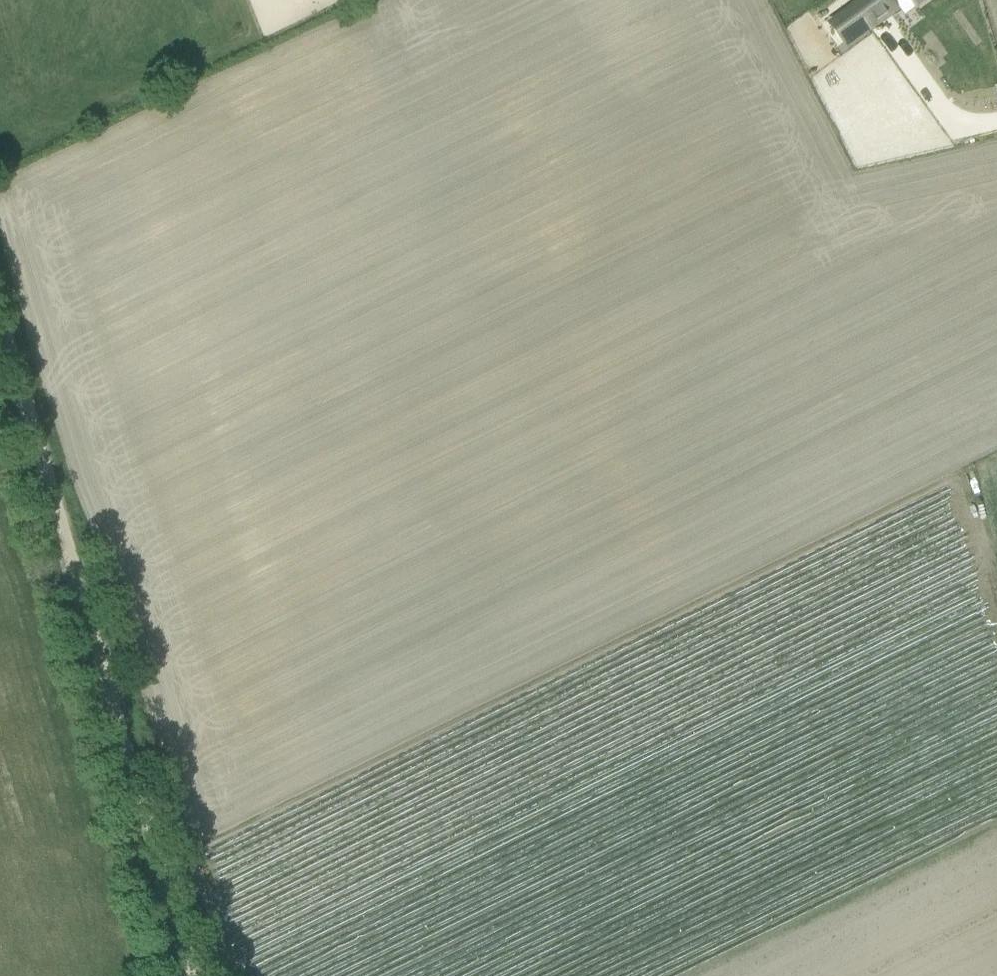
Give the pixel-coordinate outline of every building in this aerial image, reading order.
[(828,22),(842,42),(863,28),(869,37),(899,16),(891,4),(896,0),(860,0),(828,22)]
